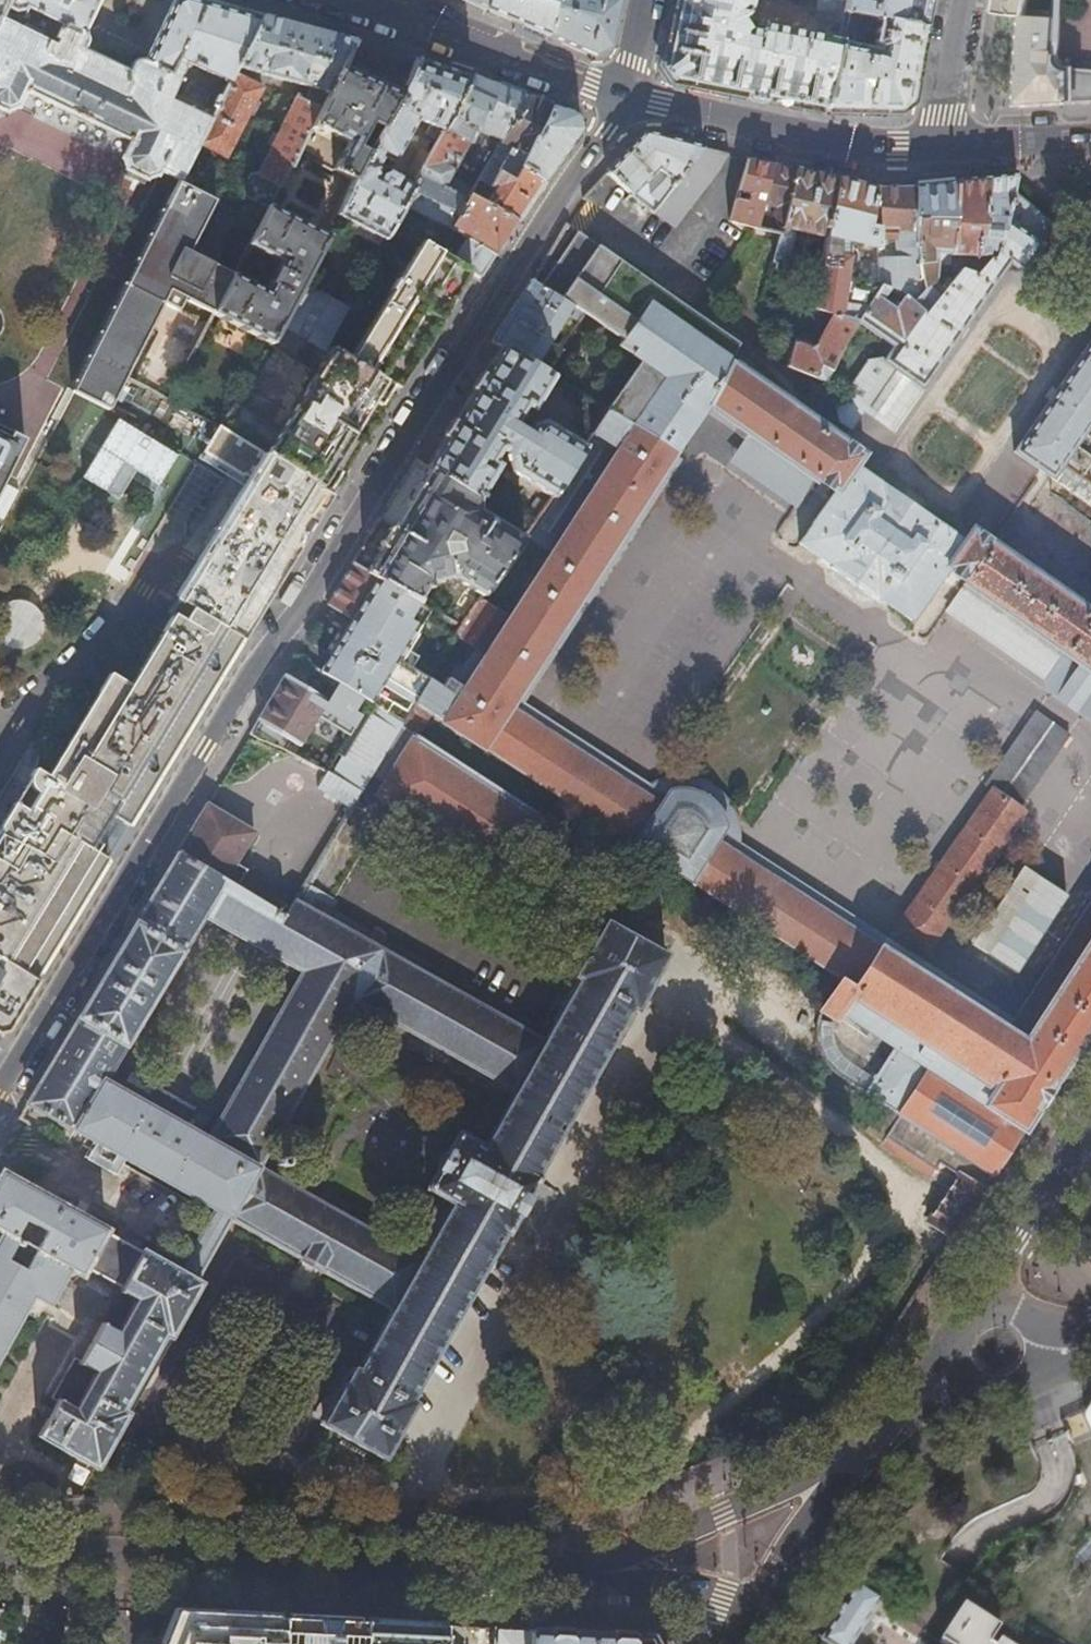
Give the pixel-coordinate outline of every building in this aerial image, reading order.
[(7,8),(11,0),(0,0),(0,22),(7,8)] [(7,8),(16,12),(20,11),(25,10),(26,7),(83,34),(99,0),(11,0),(7,8)] [(174,0),(173,0),(172,0),(144,64),(177,80),(181,71),(184,69),(187,62),(229,82),(236,67),(261,16),(201,0),(174,0)] [(468,1),(485,9),(488,0),(465,0),(468,1)] [(485,9),(502,16),(515,21),(530,28),(546,35),(554,0),(488,0),(485,9)] [(546,35),(573,46),(594,55),(609,47),(619,0),(554,0),(546,35)] [(672,11),(660,69),(669,82),(744,97),(822,112),(838,40),(758,25),(756,26),(755,31),(745,30),(739,23),(743,17),(744,15),(747,0),(675,0),(672,11)] [(824,0),(815,0),(812,16),(813,17),(811,23),(840,30),(843,13),(845,4),(824,0)] [(870,0),(846,0),(845,4),(843,13),(924,28),(929,0),(870,0)] [(1057,0),(995,0),(992,13),(1010,17),(1022,17),(1056,19),(1057,0)] [(7,8),(0,22),(0,110),(5,112),(17,108),(26,90),(81,117),(132,141),(124,159),(128,170),(136,174),(146,179),(156,175),(158,171),(179,181),(197,144),(210,119),(200,114),(204,106),(172,91),(177,80),(144,64),(143,65),(139,65),(138,65),(136,66),(133,69),(132,71),(85,49),(87,44),(87,41),(86,39),(85,38),(83,35),(83,34),(26,7),(25,10),(20,11),(16,12),(7,8)] [(924,28),(843,13),(840,30),(838,40),(822,112),(874,113),(897,114),(910,104),(916,70),(924,28)] [(344,65),(356,42),(308,29),(261,16),(236,67),(229,82),(210,119),(197,144),(225,158),(267,75),(312,87),(305,100),(297,97),(259,173),(250,176),(244,188),(246,196),(269,207),(270,206),(290,166),(292,167),(330,92),(344,65)] [(1055,53),(1056,19),(1022,17),(1021,38),(1016,106),(1040,105),(1067,103),(1065,75),(1054,73),(1055,53)] [(1065,69),(1062,67),(1057,61),(1055,53),(1054,73),(1065,75),(1067,103),(1082,101),(1082,102),(1087,102),(1087,101),(1090,101),(1090,72),(1065,69)] [(437,140),(470,77),(445,68),(418,58),(407,83),(403,91),(394,107),(392,106),(354,181),(348,196),(337,216),(384,237),(391,224),(412,184),(384,174),(380,176),(378,177),(376,177),(374,175),(374,173),(374,170),(381,158),(391,162),(415,119),(430,124),(425,134),(437,140)] [(354,181),(392,106),(394,107),(403,91),(379,80),(344,65),(330,92),(292,167),(290,166),(270,206),(276,209),(286,190),(289,192),(297,176),(294,174),(304,155),(354,181)] [(537,139),(553,106),(535,100),(503,89),(483,82),(470,77),(437,140),(430,151),(416,176),(412,184),(391,224),(421,241),(445,255),(446,236),(448,233),(451,228),(469,196),(477,183),(452,170),(456,164),(461,167),(467,156),(480,162),(483,158),(488,161),(478,179),(479,179),(487,183),(491,184),(492,183),(507,160),(520,168),(535,138),(537,139)] [(566,111),(553,106),(537,139),(535,138),(520,168),(544,183),(562,157),(581,129),(578,120),(576,115),(566,111)] [(666,175),(676,182),(702,147),(669,139),(643,132),(624,152),(607,171),(641,203),(666,175)] [(416,176),(430,151),(419,145),(405,171),(416,176)] [(755,228),(773,164),(760,161),(748,159),(729,221),(755,228)] [(544,183),(520,168),(507,160),(492,183),(497,186),(496,189),(485,196),(481,193),(487,183),(479,179),(477,183),(469,196),(517,221),(518,221),(528,206),(544,183)] [(784,167),(773,164),(755,228),(779,235),(782,227),(795,169),(784,167)] [(814,174),(795,169),(782,227),(791,229),(824,236),(831,200),(833,200),(838,179),(814,174)] [(652,213),(676,182),(666,175),(641,203),(652,213)] [(998,179),(988,180),(983,224),(978,236),(978,256),(976,256),(965,269),(976,274),(992,256),(994,256),(997,246),(998,246),(1011,195),(1016,178),(1016,176),(998,179)] [(854,183),(838,179),(833,200),(831,200),(824,236),(815,307),(833,313),(856,320),(879,287),(877,228),(867,227),(875,188),(854,183)] [(972,181),(955,183),(950,262),(949,272),(955,275),(961,268),(965,269),(976,256),(978,256),(978,236),(983,224),(988,180),(972,181)] [(215,313),(234,276),(188,253),(215,200),(178,182),(140,258),(72,392),(106,412),(126,376),(164,302),(179,309),(185,298),(215,313)] [(916,186),(916,187),(915,230),(924,288),(911,302),(924,314),(955,275),(949,272),(935,288),(930,284),(933,281),(936,261),(950,262),(955,183),(933,184),(916,186)] [(896,187),(875,188),(867,227),(877,228),(879,287),(886,289),(898,293),(904,297),(911,302),(924,288),(915,230),(916,187),(896,187)] [(921,386),(1008,262),(1022,271),(1040,244),(1037,242),(1051,223),(1027,206),(1011,195),(998,246),(997,246),(994,256),(992,256),(976,274),(965,269),(961,268),(955,275),(924,314),(911,302),(904,297),(893,311),(878,301),(886,289),(879,287),(856,320),(855,321),(892,346),(883,358),(882,357),(867,361),(838,406),(840,421),(852,429),(865,411),(883,423),(912,381),(921,386)] [(517,221),(469,196),(451,228),(464,237),(461,243),(448,233),(446,236),(445,255),(464,267),(480,277),(503,242),(517,221)] [(302,283),(328,235),(276,209),(270,206),(269,207),(261,224),(249,247),(281,263),(266,291),(234,276),(215,313),(214,315),(269,344),(302,283)] [(785,257),(792,233),(791,229),(782,227),(779,235),(774,254),(785,257)] [(431,320),(464,267),(445,255),(421,241),(396,280),(395,279),(388,290),(389,290),(345,361),(389,386),(431,320)] [(739,341),(594,244),(580,265),(561,253),(538,286),(568,306),(582,314),(622,339),(618,345),(641,360),(706,402),(708,403),(731,361),(739,343),(739,341)] [(492,341),(500,346),(531,365),(568,306),(538,286),(529,280),(510,311),(492,341)] [(346,307),(302,283),(269,344),(316,371),(280,431),(234,402),(220,427),(332,495),(367,436),(396,390),(389,386),(345,361),(324,350),(346,307)] [(582,314),(568,306),(531,365),(544,374),(582,314)] [(855,321),(856,320),(833,313),(815,344),(808,346),(792,340),(785,364),(825,380),(850,329),(855,321)] [(1014,451),(1052,478),(1054,477),(1090,503),(1090,339),(1014,451)] [(544,374),(531,365),(500,346),(499,347),(485,372),(450,430),(428,468),(476,498),(496,466),(496,463),(490,459),(496,450),(502,449),(507,469),(549,494),(583,445),(541,419),(515,427),(512,425),(522,409),(529,413),(551,378),(544,374)] [(706,402),(641,360),(606,413),(655,443),(663,446),(675,445),(679,444),(706,402)] [(994,544),(994,543),(971,528),(961,541),(918,511),(916,512),(899,499),(899,498),(855,468),(865,454),(843,438),(841,438),(731,361),(708,403),(816,480),(819,477),(836,489),(813,523),(800,543),(831,564),(830,565),(881,601),(882,600),(911,619),(944,570),(1090,673),(1090,612),(994,544)] [(580,409),(585,412),(591,403),(585,400),(580,409)] [(27,435),(41,408),(29,402),(16,430),(27,435)] [(1024,1037),(715,840),(721,830),(723,831),(725,827),(723,825),(716,809),(704,797),(696,793),(689,790),(679,789),(667,789),(664,788),(661,792),(663,793),(657,803),(622,781),(589,760),(508,708),(537,663),(559,629),(578,600),(601,566),(673,454),(672,454),(679,444),(675,445),(663,446),(655,443),(606,413),(605,412),(599,421),(590,434),(583,445),(549,494),(543,502),(529,522),(525,528),(519,537),(548,556),(508,618),(477,599),(465,616),(497,637),(468,681),(437,662),(428,676),(412,704),(839,979),(826,1002),(821,1012),(832,1018),(837,1010),(894,1047),(874,1078),(842,1056),(838,1051),(833,1037),(832,1032),(833,1022),(820,1014),(818,1024),(817,1036),(818,1042),(821,1053),(827,1063),(831,1068),(837,1073),(900,1114),(992,1176),(1090,1024),(1090,935),(1024,1037)] [(599,421),(585,412),(577,424),(590,434),(599,421)] [(287,569),(332,495),(220,427),(218,426),(202,454),(243,479),(244,477),(255,483),(196,578),(258,615),(287,569)] [(23,439),(0,428),(0,484),(23,439)] [(476,498),(428,468),(415,460),(366,541),(352,563),(392,587),(416,601),(428,580),(450,576),(480,594),(519,537),(525,528),(476,498)] [(529,522),(543,502),(535,496),(521,516),(529,522)] [(402,661),(432,610),(416,601),(392,587),(352,563),(337,587),(326,606),(351,621),(336,646),(320,673),(374,705),(386,712),(392,704),(407,712),(412,704),(428,676),(402,661)] [(258,615),(196,578),(181,603),(191,610),(184,621),(173,615),(164,632),(153,625),(139,648),(150,654),(130,686),(110,674),(46,778),(34,770),(29,778),(29,783),(29,788),(32,793),(34,795),(23,812),(12,805),(0,825),(0,1032),(5,1031),(37,980),(34,978),(37,973),(40,975),(72,923),(109,862),(94,853),(99,845),(94,842),(110,815),(120,821),(141,810),(147,800),(187,733),(233,657),(247,633),(258,615)] [(184,621),(191,610),(181,603),(177,601),(170,613),(173,615),(184,621)] [(257,721),(300,744),(327,701),(284,675),(272,695),(257,721)] [(386,712),(374,705),(368,715),(363,712),(337,755),(343,758),(332,776),(326,773),(317,790),(349,810),(328,844),(344,854),(378,797),(381,798),(492,870),(492,871),(495,873),(498,869),(497,868),(530,819),(531,818),(533,814),(398,727),(402,721),(386,712)] [(1068,734),(1035,711),(984,783),(992,788),(891,933),(922,954),(1024,809),(1019,806),(1068,734)] [(253,834),(206,805),(198,818),(167,869),(114,957),(31,1095),(26,1103),(213,1207),(177,1271),(141,1250),(140,1251),(105,1231),(105,1230),(1,1172),(0,1173),(0,1232),(1,1232),(0,1235),(0,1350),(30,1295),(48,1304),(68,1268),(81,1275),(85,1267),(120,1287),(99,1324),(53,1405),(36,1435),(95,1468),(125,1415),(120,1412),(163,1336),(168,1338),(198,1283),(193,1280),(229,1216),(393,1307),(357,1372),(354,1370),(323,1426),(382,1459),(413,1403),(408,1400),(502,1231),(505,1232),(537,1175),(535,1174),(629,1005),(634,1007),(664,953),(604,920),(573,974),(578,977),(544,1038),(295,900),(293,903),(284,918),(236,890),(245,874),(233,867),(253,834)] [(1072,897),(1026,868),(975,947),(1021,977),(1072,897)] [(293,903),(245,874),(236,890),(284,918),(293,903)] [(323,911),(330,896),(304,883),(297,899),(323,911)] [(670,1052),(636,1033),(612,1075),(646,1094),(670,1052)] [(645,1096),(611,1077),(559,1170),(594,1190),(645,1096)] [(952,1237),(992,1176),(900,1114),(883,1141),(930,1176),(936,1166),(955,1178),(948,1189),(942,1185),(925,1213),(930,1217),(928,1221),(952,1237)] [(539,1232),(558,1191),(543,1184),(532,1209),(537,1211),(529,1228),(539,1232)] [(53,1405),(99,1324),(93,1320),(47,1402),(53,1405)] [(827,1643),(852,1643),(882,1599),(857,1584),(821,1640),(827,1643)] [(995,1628),(958,1604),(934,1641),(939,1643),(984,1643),(995,1628)] [(282,1617),(220,1614),(176,1611),(164,1643),(280,1643),(282,1617)] [(282,1617),(280,1643),(362,1643),(363,1621),(324,1619),(282,1617)] [(363,1621),(362,1643),(443,1643),(444,1624),(404,1623),(363,1621)] [(529,1629),(514,1628),(494,1627),(494,1643),(529,1643),(529,1629)] [(651,1635),(595,1632),(529,1629),(529,1643),(656,1643),(651,1635)]
